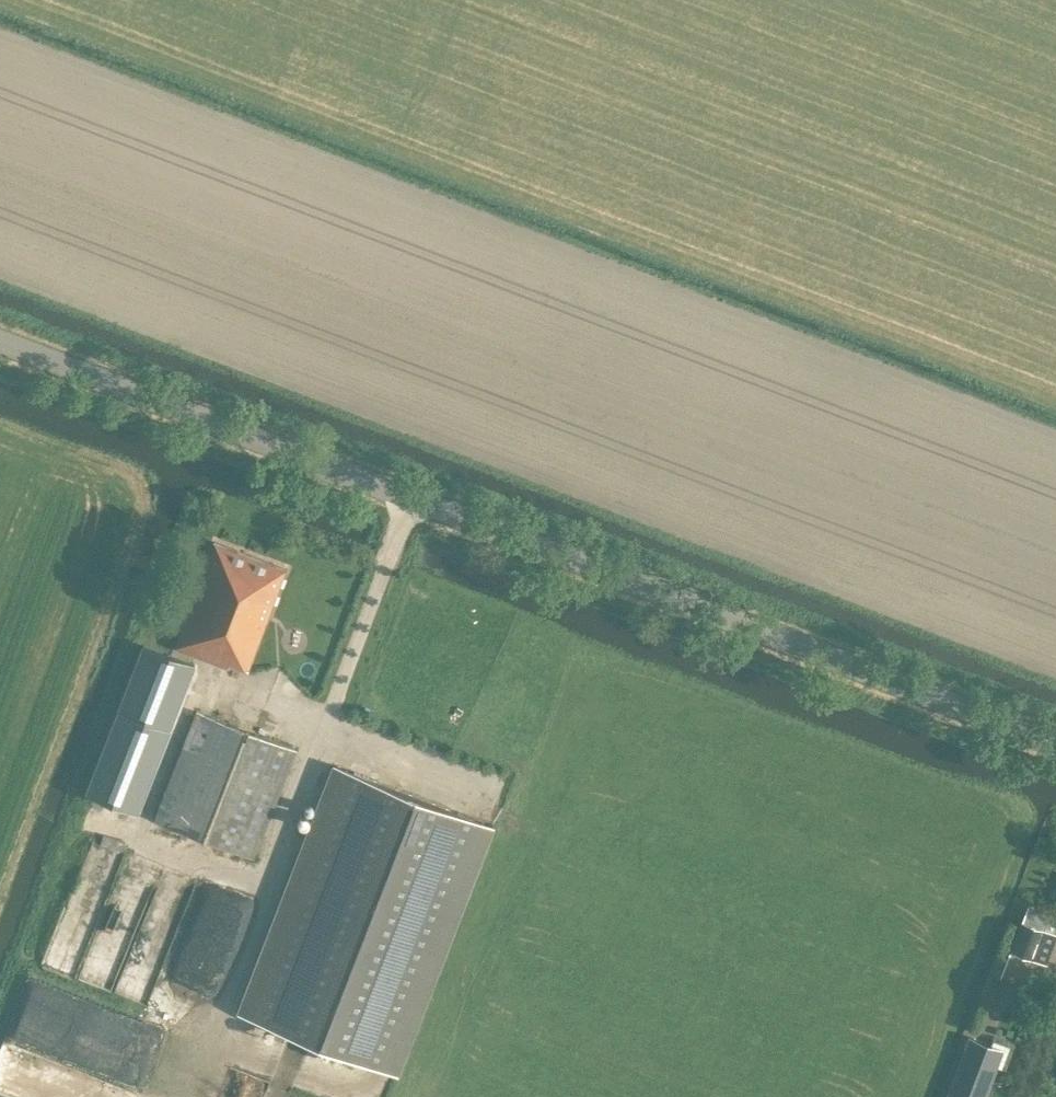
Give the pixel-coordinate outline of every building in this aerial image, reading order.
[(284,569),(214,542),(174,647),(227,667),(229,662),(246,668),(284,569)] [(195,665),(144,645),(118,709),(170,729),(195,665)] [(297,750),(196,711),(155,820),(255,858),(297,750)] [(342,772),(248,1022),(399,1079),(493,830),(342,772)] [(1028,907),(1006,967),(1025,972),(1029,959),(1047,965),(1055,940),(1055,933),(1053,932),(1055,926),(1055,927),(1055,917),(1028,907)] [(207,1024),(235,950),(185,931),(157,1004),(207,1024)] [(10,1039),(161,1084),(177,1031),(26,986),(10,1039)] [(979,1020),(952,1087),(979,1096),(987,1096),(1012,1033),(979,1020)]
